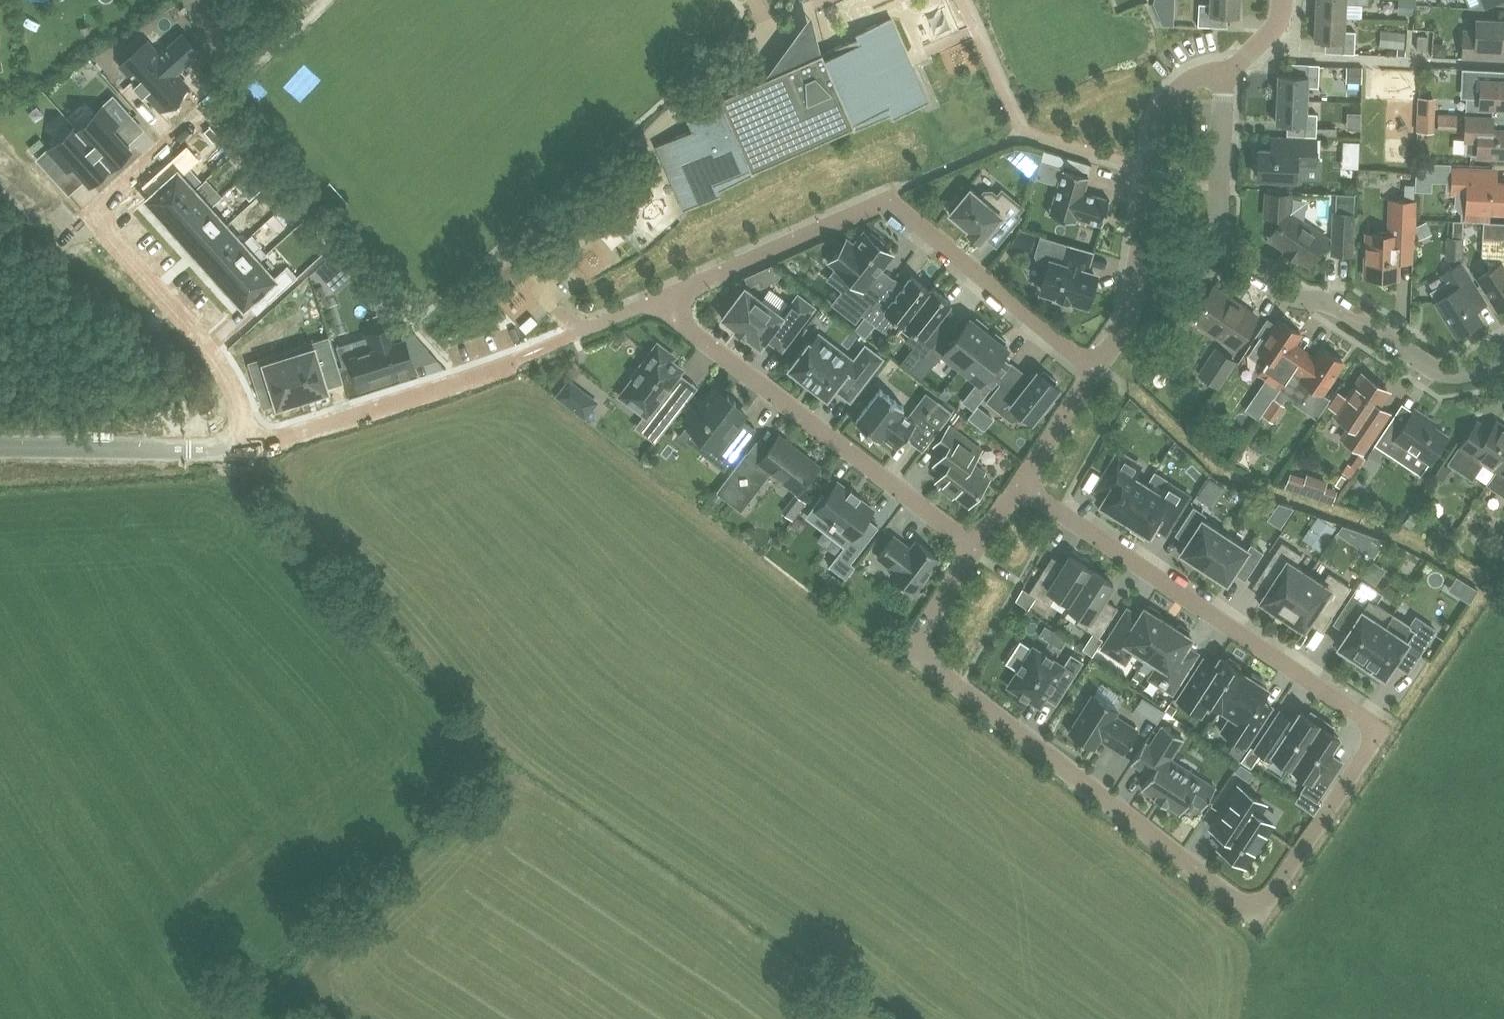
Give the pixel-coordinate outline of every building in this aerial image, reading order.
[(1210,3),(1199,3),(1198,25),(1210,26),(1210,14),(1239,15),(1240,0),(1210,0),(1210,3)] [(1315,15),(1345,16),(1346,3),(1369,4),(1369,0),(1316,0),(1315,15)] [(1163,24),(1172,25),(1173,7),(1155,6),(1163,24)] [(1345,16),(1315,15),(1314,39),(1344,41),(1343,52),(1354,53),(1356,31),(1345,30),(1345,16)] [(685,210),(720,194),(719,190),(755,174),(753,169),(853,125),(855,129),(891,113),(893,118),(928,102),(912,65),(905,68),(900,57),(907,54),(891,17),(855,33),(857,37),(822,53),(822,51),(819,52),(816,45),(784,60),(787,67),(719,97),(720,98),(694,109),(703,128),(695,132),(694,129),(657,145),(685,210)] [(1477,19),(1476,31),(1464,30),(1463,57),(1495,59),(1496,46),(1503,46),(1503,20),(1477,19)] [(1427,50),(1428,35),(1418,35),(1417,49),(1427,50)] [(147,40),(120,64),(137,83),(135,85),(142,93),(145,91),(160,109),(187,85),(175,71),(185,62),(169,45),(159,54),(147,40)] [(1277,74),(1276,98),(1306,99),(1307,86),(1318,87),(1319,64),(1307,63),(1307,75),(1277,74)] [(1466,116),(1491,117),(1492,106),(1503,106),(1503,80),(1481,79),(1480,94),(1467,94),(1466,116)] [(1420,96),(1419,113),(1436,114),(1436,96),(1420,96)] [(113,97),(78,129),(108,163),(110,164),(129,147),(115,132),(131,117),(113,97)] [(1316,136),(1317,113),(1306,112),(1306,99),(1276,98),(1275,122),(1305,123),(1304,135),(1316,136)] [(1419,113),(1418,112),(1418,130),(1435,131),(1436,114),(1419,113)] [(1464,153),(1503,155),(1503,129),(1491,128),(1491,117),(1466,116),(1464,153)] [(210,125),(204,130),(213,140),(219,136),(210,125)] [(75,126),(40,158),(56,176),(73,162),(89,180),(108,163),(78,129),(75,126)] [(1259,149),(1259,156),(1255,156),(1254,170),(1258,171),(1258,177),(1322,180),(1323,159),(1315,159),(1316,139),(1272,137),(1271,150),(1259,149)] [(167,180),(149,197),(165,215),(195,188),(198,185),(182,167),(191,159),(181,148),(157,170),(167,180)] [(1050,213),(1057,215),(1075,221),(1077,216),(1102,224),(1110,198),(1084,190),(1089,175),(1063,167),(1050,213)] [(252,168),(240,179),(247,186),(258,175),(252,168)] [(1459,193),(1459,204),(1462,208),(1462,220),(1489,221),(1489,209),(1503,210),(1503,183),(1479,181),(1479,169),(1453,168),(1452,193),(1459,193)] [(195,188),(165,215),(181,232),(211,206),(195,188)] [(993,199),(985,200),(970,188),(961,199),(957,196),(948,207),(951,210),(949,213),(969,228),(967,230),(980,241),(993,226),(1004,236),(1021,216),(1018,213),(1023,206),(1002,189),(993,199)] [(1277,227),(1270,238),(1285,248),(1285,249),(1292,253),(1294,250),(1311,262),(1327,238),(1288,212),(1289,194),(1267,193),(1266,216),(1272,217),(1272,223),(1277,227)] [(1397,278),(1398,260),(1412,260),(1414,200),(1391,199),(1390,234),(1367,233),(1365,277),(1397,278)] [(286,201),(274,211),(280,218),(292,207),(286,201)] [(211,206),(181,232),(197,250),(227,223),(211,206)] [(1335,211),(1333,254),(1353,255),(1355,212),(1335,211)] [(227,223),(197,250),(213,268),(243,241),(227,223)] [(883,252),(885,249),(881,246),(884,242),(871,232),(868,236),(864,233),(854,245),(848,240),(830,262),(854,280),(850,284),(849,283),(833,304),(856,322),(878,293),(868,286),(890,258),(883,252)] [(1040,291),(1043,292),(1054,295),(1053,300),(1070,305),(1071,300),(1087,305),(1097,273),(1074,266),(1080,247),(1041,235),(1036,254),(1038,260),(1048,263),(1040,291)] [(1483,237),(1482,252),(1492,268),(1479,276),(1499,308),(1503,305),(1503,238),(1483,237)] [(243,241),(213,268),(229,286),(259,259),(243,241)] [(327,282),(350,261),(338,248),(315,268),(327,282)] [(259,259),(229,286),(245,304),(262,289),(272,299),(297,277),(287,266),(275,277),(259,259)] [(1457,334),(1481,319),(1466,294),(1476,288),(1461,263),(1442,274),(1452,290),(1436,300),(1457,334)] [(903,324),(930,290),(911,275),(892,301),(882,293),(865,315),(884,330),(893,317),(903,324)] [(746,335),(759,345),(760,346),(762,345),(761,344),(768,336),(783,348),(781,350),(782,350),(815,307),(798,294),(783,315),(782,314),(782,315),(747,288),(745,286),(744,288),(723,316),(723,315),(722,317),(724,319),(724,318),(737,328),(736,329),(745,336),(746,335)] [(951,302),(932,288),(932,287),(930,290),(906,322),(915,329),(906,341),(925,355),(943,333),(934,325),(951,302)] [(1257,316),(1214,287),(1193,318),(1236,347),(1257,316)] [(531,314),(519,325),(526,332),(538,321),(531,314)] [(935,364),(943,353),(961,367),(989,332),(985,329),(987,325),(977,317),(974,320),(970,317),(952,340),(943,333),(925,355),(935,364)] [(1260,352),(1269,357),(1259,372),(1280,387),(1296,364),(1306,348),(1295,342),(1301,333),(1279,319),(1266,339),(1261,336),(1251,350),(1252,353),(1255,356),(1258,355),(1260,352)] [(368,336),(336,344),(343,366),(354,363),(361,388),(412,371),(408,356),(430,349),(406,323),(393,327),(392,326),(368,334),(368,336)] [(979,381),(971,392),(981,400),(999,377),(990,370),(1008,347),(1004,344),(1006,340),(996,332),(993,335),(989,332),(961,367),(979,381)] [(328,335),(287,349),(302,394),(311,391),(312,394),(329,388),(321,366),(337,361),(328,335)] [(809,342),(789,368),(827,397),(834,387),(835,388),(836,386),(835,386),(846,372),(862,384),(882,358),(865,345),(854,360),(835,345),(827,355),(812,344),(811,343),(809,342)] [(674,356),(658,343),(633,376),(644,385),(630,402),(651,419),(641,431),(655,442),(685,404),(666,389),(682,369),(671,360),(674,356)] [(1296,364),(1280,387),(1302,401),(1312,386),(1322,393),(1344,362),(1322,347),(1317,355),(1306,348),(1296,364)] [(287,349),(249,362),(257,387),(269,382),(277,406),(294,400),(293,397),(302,394),(287,349)] [(1200,374),(1217,386),(1234,360),(1217,349),(1200,374)] [(1007,401),(1032,421),(1042,409),(1045,411),(1054,400),(1051,397),(1059,387),(1055,384),(1057,381),(1044,370),(1041,373),(1037,370),(1020,391),(1015,387),(1012,391),(1000,382),(985,401),(999,411),(1007,401)] [(1329,405),(1338,411),(1353,421),(1342,438),(1363,451),(1379,427),(1369,419),(1388,391),(1363,374),(1348,397),(1339,391),(1329,405)] [(556,395),(585,416),(597,399),(569,379),(556,395)] [(1274,396),(1280,387),(1272,382),(1266,391),(1274,396)] [(689,422),(679,435),(724,470),(744,444),(732,435),(749,413),(713,385),(703,399),(700,396),(683,418),(689,422)] [(928,414),(919,425),(900,410),(904,406),(880,387),(855,420),(879,438),(882,434),(898,446),(906,436),(909,438),(908,439),(923,450),(952,411),(938,400),(930,411),(928,409),(926,413),(928,414)] [(1273,398),(1262,415),(1273,422),(1284,405),(1273,398)] [(993,417),(977,405),(968,417),(983,430),(993,417)] [(1374,444),(1386,452),(1399,460),(1408,446),(1430,461),(1447,435),(1425,421),(1427,417),(1414,409),(1403,425),(1392,418),(1374,444)] [(1497,470),(1503,459),(1503,427),(1496,421),(1490,430),(1476,421),(1449,463),(1472,479),(1484,461),(1497,470)] [(982,474),(985,471),(972,461),(982,448),(950,425),(935,445),(943,452),(934,465),(943,472),(937,480),(943,484),(940,487),(952,496),(954,493),(969,504),(988,479),(982,474)] [(798,492),(818,466),(797,450),(798,448),(790,442),(786,447),(780,442),(775,448),(771,446),(755,466),(742,457),(717,490),(741,508),(763,480),(761,478),(767,470),(775,476),(776,475),(798,492)] [(1132,459),(1118,451),(1104,473),(1115,479),(1100,503),(1103,505),(1099,510),(1113,518),(1116,513),(1125,519),(1147,484),(1125,471),(1132,459)] [(1496,470),(1487,484),(1500,492),(1503,495),(1503,459),(1497,470),(1496,470)] [(860,497),(849,489),(849,490),(837,481),(826,496),(823,493),(808,512),(822,523),(825,519),(826,520),(828,518),(853,537),(833,563),(844,571),(879,525),(868,517),(874,509),(860,498),(860,497)] [(1190,495),(1177,487),(1170,499),(1147,484),(1125,519),(1133,524),(1130,529),(1145,538),(1147,533),(1150,535),(1163,514),(1174,520),(1190,495)] [(1321,499),(1332,503),(1337,490),(1325,486),(1321,499)] [(1275,505),(1289,514),(1294,507),(1278,501),(1275,505)] [(1175,534),(1186,542),(1180,552),(1203,566),(1225,532),(1203,518),(1206,514),(1193,506),(1175,534)] [(1413,508),(1403,522),(1411,528),(1421,513),(1413,508)] [(1367,532),(1344,525),(1339,533),(1358,545),(1367,532)] [(1248,546),(1226,532),(1203,566),(1227,582),(1234,570),(1246,578),(1264,549),(1251,541),(1248,546)] [(910,548),(894,536),(878,556),(895,569),(891,574),(913,592),(939,557),(916,540),(910,548)] [(1262,601),(1260,604),(1273,613),(1276,609),(1282,613),(1308,573),(1295,565),(1302,555),(1282,541),(1264,568),(1275,576),(1260,600),(1262,601)] [(1069,555),(1055,577),(1044,569),(1029,592),(1049,605),(1056,594),(1069,602),(1091,569),(1069,555)] [(1369,567),(1379,574),(1384,566),(1374,559),(1369,567)] [(1069,602),(1067,605),(1081,615),(1076,622),(1099,636),(1113,614),(1099,605),(1113,583),(1091,569),(1069,602)] [(1322,583),(1309,574),(1308,573),(1282,614),(1289,618),(1287,622),(1300,630),(1302,627),(1304,628),(1319,605),(1333,614),(1351,586),(1329,572),(1322,583)] [(1382,592),(1362,580),(1362,579),(1345,605),(1358,614),(1338,646),(1340,648),(1339,651),(1352,660),(1354,656),(1361,661),(1388,619),(1372,608),(1382,592)] [(1477,588),(1469,583),(1460,597),(1469,602),(1477,588)] [(1132,651),(1144,659),(1168,621),(1159,615),(1161,612),(1149,605),(1147,608),(1144,606),(1139,614),(1127,607),(1102,647),(1125,662),(1132,651)] [(1407,630),(1389,619),(1362,661),(1369,666),(1367,669),(1380,678),(1382,675),(1385,677),(1406,645),(1419,653),(1436,626),(1417,614),(1407,630)] [(1177,627),(1168,621),(1144,659),(1156,666),(1149,677),(1173,692),(1198,652),(1187,645),(1192,636),(1189,634),(1191,631),(1179,624),(1177,627)] [(1071,653),(1063,665),(1033,646),(1008,685),(1039,705),(1045,696),(1057,703),(1083,661),(1071,653)] [(1221,707),(1244,672),(1238,668),(1241,664),(1229,656),(1226,661),(1220,657),(1215,664),(1204,657),(1177,699),(1201,714),(1210,700),(1221,707)] [(1244,672),(1221,707),(1230,713),(1220,728),(1246,745),(1272,705),(1261,698),(1268,687),(1261,683),(1264,679),(1252,672),(1249,676),(1244,672)] [(1093,694),(1069,732),(1093,747),(1100,737),(1124,752),(1138,730),(1114,715),(1118,709),(1093,694)] [(1294,719),(1280,710),(1280,711),(1254,749),(1272,760),(1275,755),(1291,767),(1323,719),(1311,711),(1307,716),(1299,711),(1294,719)] [(1334,726),(1323,719),(1291,767),(1310,779),(1303,791),(1317,800),(1336,769),(1324,761),(1339,736),(1331,731),(1334,726)] [(1156,796),(1155,798),(1165,805),(1166,803),(1179,813),(1189,798),(1202,807),(1215,787),(1200,777),(1195,783),(1166,764),(1184,738),(1163,725),(1150,745),(1145,742),(1132,762),(1150,774),(1142,787),(1156,796)] [(1211,827),(1225,837),(1219,846),(1246,864),(1272,824),(1258,814),(1265,804),(1238,786),(1211,827)]
